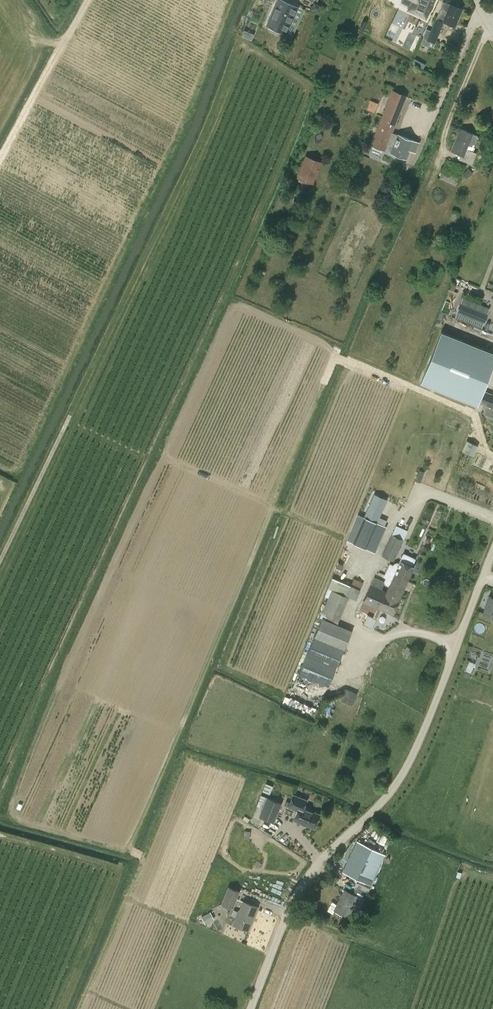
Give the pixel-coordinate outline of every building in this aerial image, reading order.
[(285,33),(297,7),(281,0),(277,0),(266,24),(285,33)] [(417,3),(428,9),(432,0),(418,0),(417,3)] [(425,29),(421,38),(423,39),(422,42),(431,46),(432,42),(434,43),(435,41),(437,35),(438,35),(443,22),(454,27),(461,9),(442,2),(435,19),(434,18),(430,30),(425,29)] [(386,144),(392,147),(390,152),(405,158),(408,150),(414,152),(418,143),(412,140),(397,134),(397,136),(391,133),(406,96),(392,90),(370,144),(384,150),(386,144)] [(374,111),(377,102),(370,99),(367,109),(374,111)] [(472,151),(473,147),(477,136),(460,128),(450,150),(460,155),(458,158),(470,164),(475,153),(472,151)] [(305,156),(297,177),(312,183),(320,162),(305,156)] [(489,308),(463,297),(457,311),(484,322),(489,308)] [(441,332),(420,383),(477,406),(478,402),(483,389),(492,364),(492,353),(441,332)] [(483,389),(478,402),(492,408),(492,393),(483,389)] [(473,456),(478,446),(466,440),(461,451),(473,456)] [(377,523),(379,518),(387,499),(374,494),(373,497),(364,518),(353,543),(366,548),(377,523)] [(391,534),(381,556),(393,561),(403,539),(407,530),(395,525),(391,534)] [(377,619),(380,609),(392,614),(400,598),(399,597),(410,573),(397,567),(386,590),(382,589),(385,581),(374,576),(358,611),(367,615),(363,624),(371,628),(376,618),(377,619)] [(356,599),(360,590),(359,589),(363,583),(354,578),(351,585),(350,584),(345,595),(331,589),(320,613),(321,613),(319,617),(322,618),(301,669),(299,674),(329,686),(336,669),(351,631),(337,625),(339,620),(339,619),(349,596),(356,599)] [(488,596),(482,612),(492,616),(492,592),(491,597),(488,596)] [(273,786),(266,783),(263,791),(270,794),(273,786)] [(292,794),(288,807),(296,810),(293,820),(314,828),(319,814),(303,807),(306,799),(292,794)] [(261,796),(258,803),(264,805),(259,817),(274,822),(281,804),(261,796)] [(353,920),(363,899),(361,898),(365,892),(368,893),(373,883),(368,880),(386,845),(361,832),(331,862),(358,876),(358,881),(352,893),(344,889),(333,910),(353,920)] [(240,891),(228,886),(220,904),(232,909),(240,891)] [(248,930),(257,906),(243,901),(239,911),(238,910),(232,924),(248,930)] [(205,923),(214,919),(210,911),(202,915),(205,923)]
